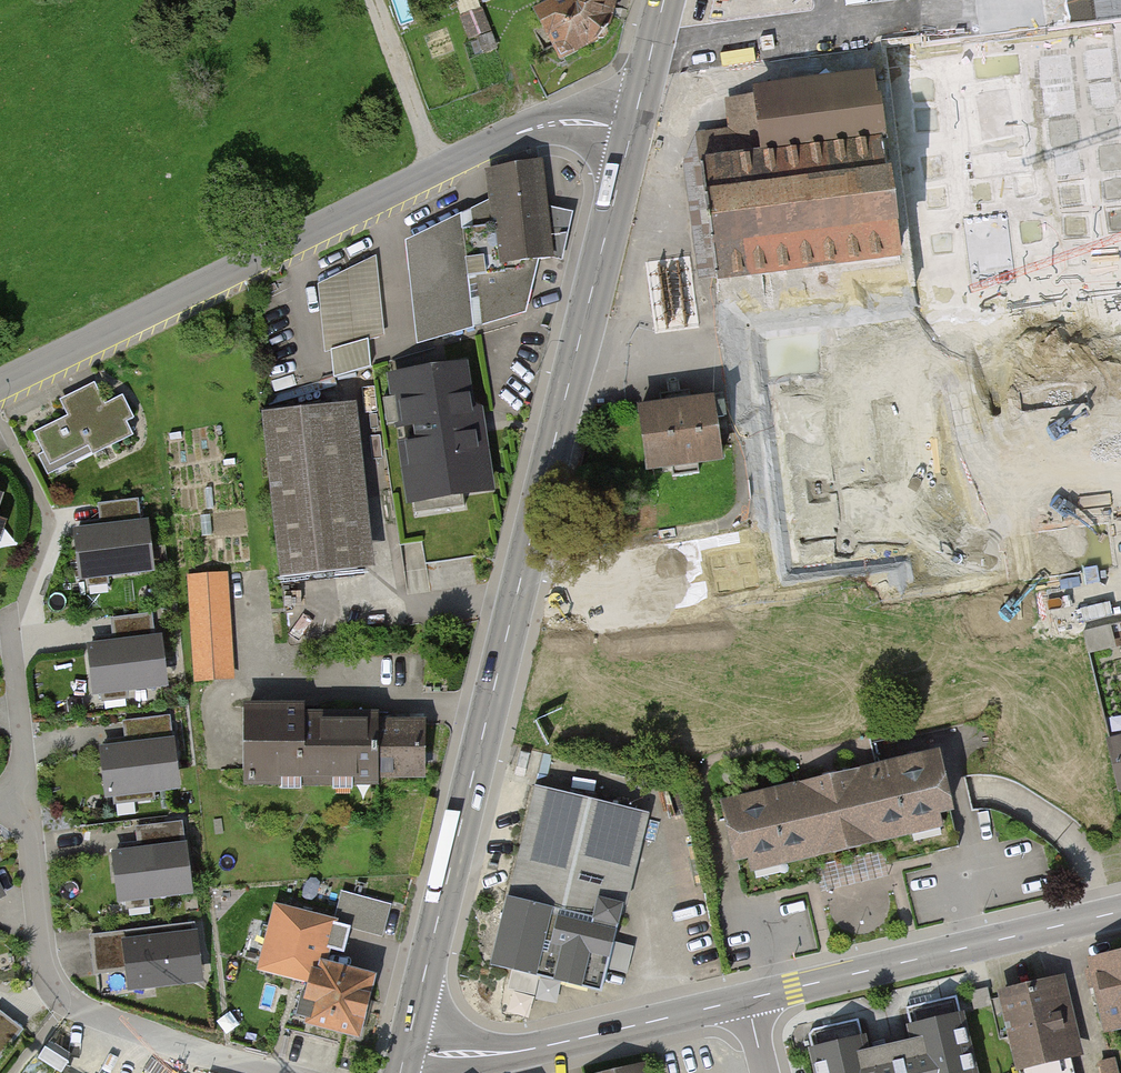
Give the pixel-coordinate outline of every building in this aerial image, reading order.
[(477,0),(461,0),(474,33),(488,28),(477,0)] [(518,14),(542,53),(561,57),(597,43),(614,0),(545,0),(518,14)] [(895,252),(872,73),(757,88),(766,157),(701,166),(715,275),(895,252)] [(534,162),(482,174),(486,204),(399,246),(411,347),(521,320),(538,263),(559,263),(569,216),(541,210),(534,162)] [(375,259),(314,286),(328,379),(369,371),(368,345),(386,340),(375,259)] [(472,367),(394,378),(413,501),(490,489),(472,367)] [(61,417),(28,433),(44,466),(84,446),(90,458),(123,442),(116,428),(127,423),(113,395),(100,402),(91,383),(54,401),(61,417)] [(649,469),(721,459),(715,417),(724,416),(723,403),(714,405),(713,399),(692,402),(690,391),(660,395),(662,406),(640,409),(649,469)] [(339,404),(262,413),(281,578),(358,569),(339,404)] [(134,493),(96,499),(100,526),(139,520),(134,493)] [(1112,507),(1003,520),(1010,582),(1120,569),(1112,507)] [(139,520),(71,530),(79,587),(147,577),(139,520)] [(229,577),(188,580),(194,682),(236,680),(229,577)] [(149,612),(110,615),(112,639),(151,635),(149,612)] [(153,639),(85,645),(90,702),(159,696),(153,639)] [(304,707),(247,707),(247,782),(378,782),(378,773),(424,773),(424,723),(377,723),(377,716),(304,716),(304,707)] [(167,713),(122,717),(124,737),(169,733),(167,713)] [(170,736),(101,743),(106,801),(176,795),(170,736)] [(1103,741),(1116,792),(1120,790),(1120,737),(1103,741)] [(939,742),(711,791),(731,882),(959,833),(939,742)] [(489,887),(470,970),(594,998),(635,820),(533,797),(511,892),(489,887)] [(177,819),(136,824),(139,845),(179,840),(177,819)] [(176,843),(107,851),(114,910),(183,902),(176,843)] [(339,923),(291,911),(274,976),(301,983),(289,1026),(352,1043),(369,978),(327,968),(339,923)] [(202,933),(125,942),(131,991),(208,981),(202,933)] [(1081,962),(1099,1038),(1120,1032),(1120,953),(1081,962)] [(990,993),(1008,1072),(1070,1072),(1066,1058),(1082,1054),(1064,976),(990,993)] [(808,1030),(818,1072),(975,1072),(957,996),(907,1007),(914,1041),(867,1052),(857,1019),(808,1030)] [(0,1009),(0,1055),(24,1027),(0,1009)] [(642,1064),(599,1072),(644,1072),(642,1064)] [(1120,1065),(1099,1070),(1100,1072),(1120,1072),(1120,1067),(1120,1065)]
